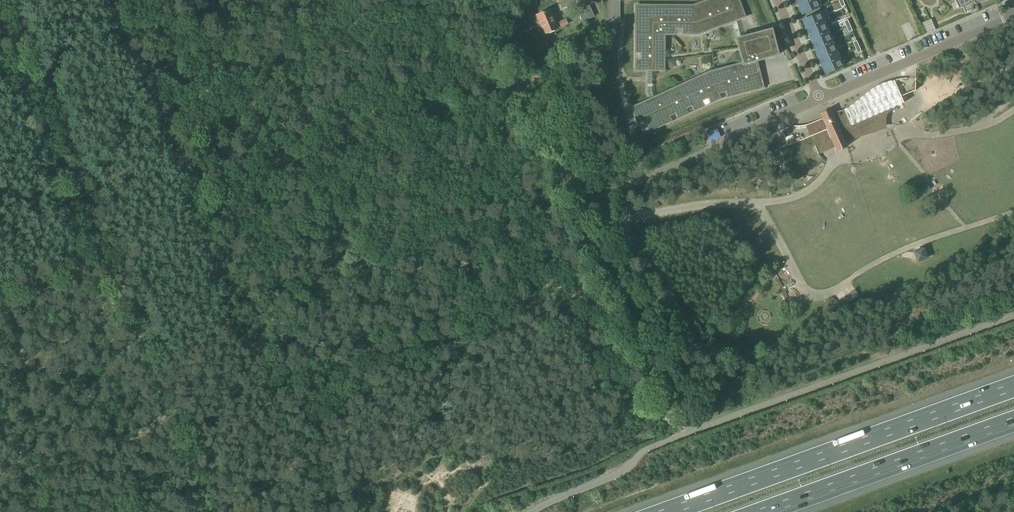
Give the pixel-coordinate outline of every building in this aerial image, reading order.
[(609,19),(620,19),(620,0),(609,0),(609,19)] [(739,0),(709,0),(692,6),(636,5),(635,52),(641,52),(641,60),(635,60),(635,70),(664,70),(664,34),(675,34),(675,28),(683,28),(683,34),(697,34),(745,17),(739,0)] [(797,3),(802,14),(820,6),(817,0),(805,0),(797,3)] [(958,8),(963,6),(965,12),(973,7),(973,5),(985,0),(955,0),(958,8)] [(582,22),(594,17),(589,5),(577,10),(582,22)] [(556,28),(554,24),(549,10),(538,15),(545,33),(556,28)] [(802,20),(807,31),(825,23),(820,13),(802,20)] [(554,24),(556,28),(557,29),(568,24),(566,19),(554,24)] [(931,19),(921,23),(926,34),(935,30),(931,19)] [(807,31),(811,41),(829,34),(825,23),(807,31)] [(644,120),(649,131),(671,121),(668,116),(675,113),(678,118),(687,113),(685,108),(692,105),(694,110),(704,106),(701,101),(708,97),(710,103),(720,98),(718,93),(726,91),(727,97),(763,87),(756,61),(778,55),(772,29),(736,38),(743,63),(710,72),(658,95),(631,108),(638,123),(644,120)] [(829,34),(811,41),(816,52),(834,45),(829,34)] [(834,45),(816,52),(820,63),(838,55),(834,45)] [(838,55),(820,63),(825,73),(843,66),(838,55)] [(812,123),(806,125),(818,154),(834,147),(836,151),(846,146),(845,143),(856,138),(862,136),(872,134),(875,132),(879,131),(887,128),(886,126),(886,124),(885,123),(885,120),(886,118),(886,116),(887,113),(888,112),(889,111),(891,109),(893,107),(894,107),(904,103),(902,99),(894,80),(890,81),(886,82),(882,83),(878,85),(874,87),(870,90),(867,92),(859,99),(855,102),(852,104),(849,106),(844,109),(834,114),(833,114),(831,109),(820,114),(822,118),(812,123)] [(929,189),(925,183),(918,188),(922,194),(929,189)] [(928,259),(924,247),(913,252),(917,263),(928,259)] [(858,296),(854,290),(840,300),(844,306),(858,296)]
